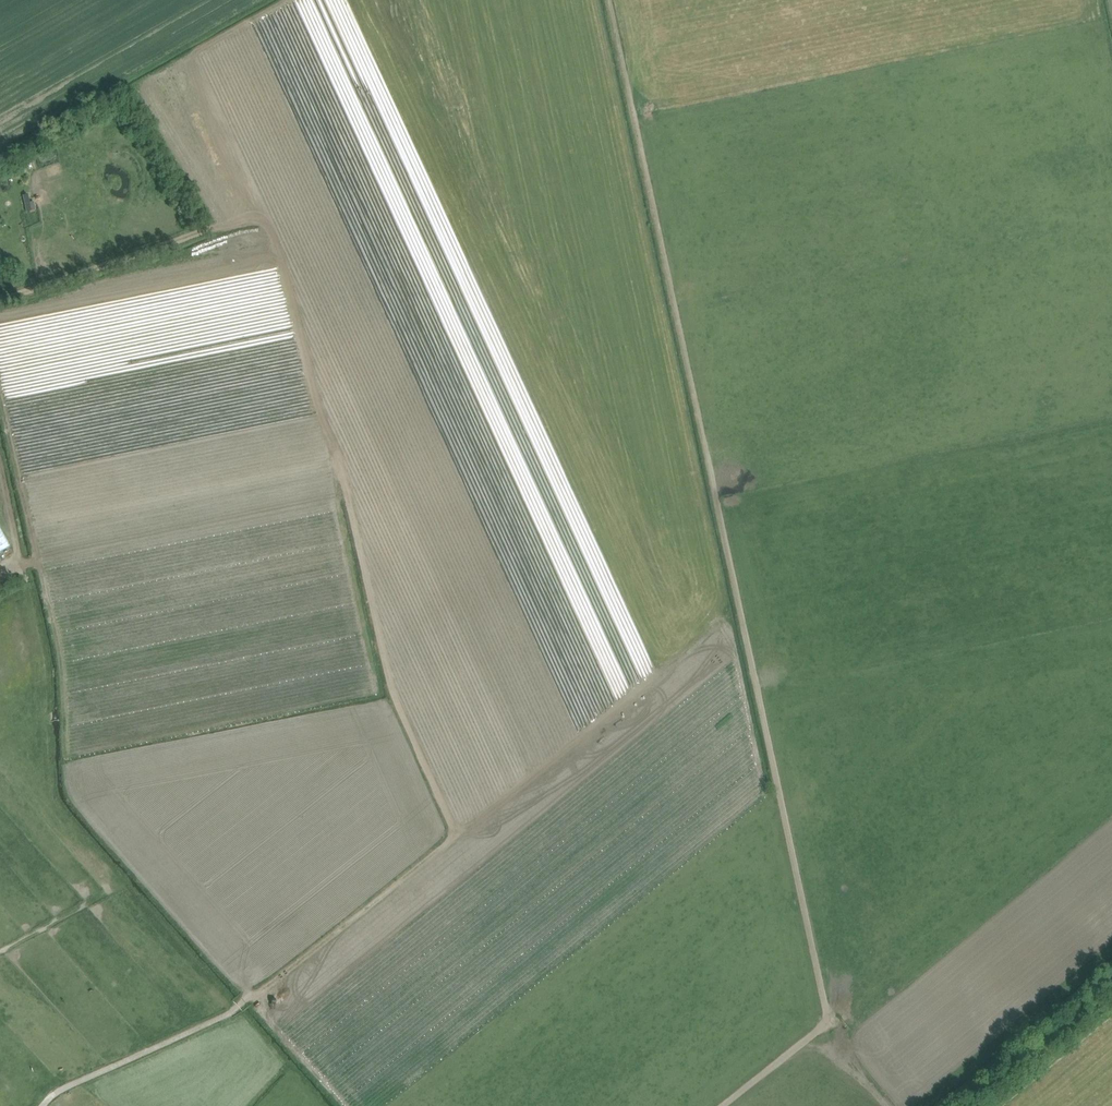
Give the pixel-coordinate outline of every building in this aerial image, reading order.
[(24,196),(27,211),(36,209),(34,203),(30,203),(28,195),(24,196)] [(9,547),(0,530),(0,552),(9,547)]
